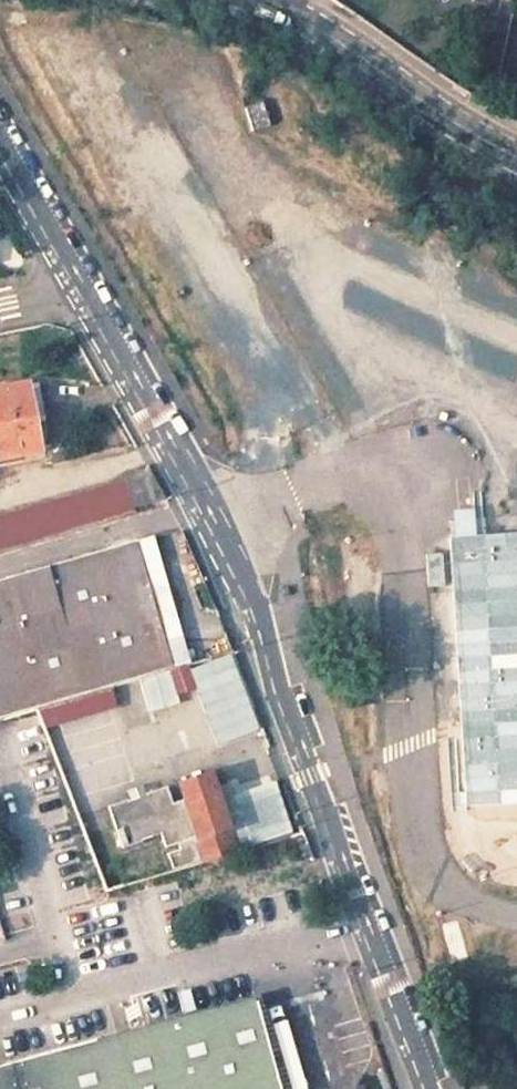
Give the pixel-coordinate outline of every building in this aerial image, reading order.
[(39,452),(36,439),(46,437),(35,383),(25,385),(0,390),(0,460),(39,452)] [(135,512),(133,505),(126,482),(0,518),(0,552),(135,512)] [(189,665),(152,538),(137,542),(174,669),(188,665),(189,665)] [(137,542),(0,581),(0,720),(1,719),(39,709),(151,677),(174,669),(137,542)] [(185,799),(173,804),(168,787),(110,807),(123,849),(161,837),(165,848),(178,846),(180,849),(167,854),(173,870),(217,858),(236,853),(210,773),(179,783),(185,799)] [(302,833),(294,814),(265,824),(272,842),(291,836),(302,833)] [(306,845),(302,833),(291,836),(295,848),(306,845)] [(254,995),(0,1066),(0,1088),(280,1088),(254,995)]
